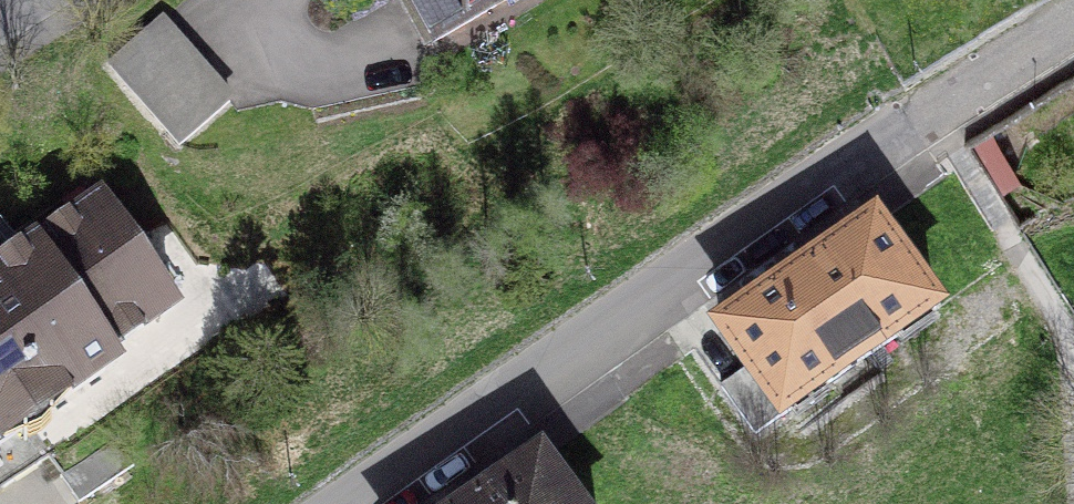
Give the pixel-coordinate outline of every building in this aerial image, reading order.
[(506,0),(400,0),(427,46),(506,0)] [(163,13),(107,62),(179,146),(236,96),(163,13)] [(4,488),(50,456),(28,424),(116,363),(108,352),(173,307),(103,205),(0,276),(0,483),(4,488)] [(754,436),(935,310),(874,222),(720,331),(747,369),(721,387),(754,436)] [(59,478),(79,503),(133,465),(114,438),(59,478)] [(540,457),(473,503),(572,503),(540,457)]
